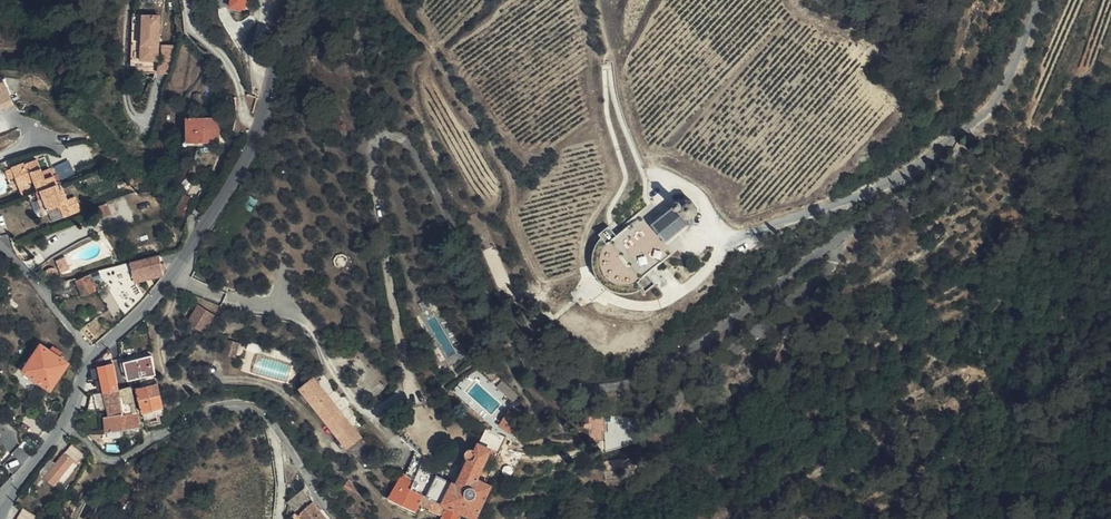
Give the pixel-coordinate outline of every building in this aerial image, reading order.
[(231,8),(250,9),(251,0),(231,0),(231,8)] [(140,57),(147,13),(136,11),(129,61),(155,64),(156,59),(140,57)] [(162,15),(147,13),(140,57),(156,59),(162,15)] [(173,62),(175,44),(163,43),(161,61),(173,62)] [(11,86),(8,77),(0,79),(0,90),(11,86)] [(0,90),(0,99),(2,105),(16,100),(11,86),(0,90)] [(191,121),(190,147),(218,147),(219,122),(191,121)] [(57,186),(51,168),(44,170),(42,161),(40,157),(27,161),(26,159),(10,164),(17,185),(32,181),(36,193),(38,192),(57,186)] [(44,170),(51,168),(48,159),(42,161),(44,170)] [(58,190),(57,186),(38,192),(40,201),(37,201),(41,214),(58,209),(56,202),(64,200),(60,189),(58,190)] [(186,193),(178,202),(184,207),(192,199),(186,193)] [(56,202),(58,209),(59,211),(67,209),(64,200),(56,202)] [(693,223),(694,220),(692,218),(697,214),(698,208),(692,201),(686,200),(681,204),(679,202),(675,201),(673,202),(673,205),(675,207),(671,211),(669,209),(667,211),(668,213),(663,217),(661,215),(658,217),(659,219),(655,222),(654,221),(651,222),(666,242),(668,241),(667,238),(672,235),(674,237),(676,235),(674,233),(680,228),(682,230),(684,229),(682,227),(687,223),(688,225),(690,226),(693,223)] [(76,206),(67,209),(59,211),(62,220),(79,214),(76,206)] [(158,256),(129,263),(131,279),(161,272),(158,256)] [(81,296),(96,292),(90,273),(75,279),(81,296)] [(68,283),(67,279),(49,284),(50,287),(68,283)] [(203,331),(212,316),(196,307),(188,323),(203,331)] [(227,338),(224,353),(237,356),(241,342),(227,338)] [(47,389),(64,363),(50,354),(52,352),(48,349),(47,352),(38,346),(20,372),(47,389)] [(156,383),(150,356),(122,363),(125,380),(136,378),(139,387),(156,383)] [(116,390),(112,360),(104,361),(105,366),(97,367),(102,391),(110,391),(116,390)] [(360,436),(313,377),(300,388),(302,391),(298,394),(305,401),(308,399),(347,446),(360,436)] [(514,399),(519,393),(503,381),(498,386),(514,399)] [(160,396),(156,383),(139,387),(133,388),(136,402),(138,401),(160,396)] [(102,391),(90,392),(86,409),(93,409),(105,408),(106,414),(118,412),(119,415),(134,412),(128,389),(130,389),(130,386),(116,390),(110,391),(102,391)] [(141,414),(163,409),(160,396),(138,401),(141,414)] [(119,415),(103,418),(107,432),(121,429),(123,435),(139,431),(134,412),(119,415)] [(605,431),(606,448),(637,445),(634,414),(608,416),(609,430),(605,431)] [(526,435),(508,421),(499,433),(516,447),(526,435)] [(182,462),(195,450),(189,443),(176,456),(182,462)] [(464,474),(488,486),(490,482),(479,476),(491,451),(479,445),(477,450),(476,449),(474,449),(473,448),(472,448),(471,448),(470,449),(469,449),(468,450),(467,450),(466,451),(466,452),(465,454),(465,455),(465,457),(466,458),(466,459),(467,460),(468,461),(469,462),(470,462),(464,474)] [(52,487),(73,464),(76,466),(83,458),(72,450),(56,468),(49,463),(39,475),(52,487)] [(147,460),(152,465),(161,455),(155,450),(147,460)] [(481,509),(490,488),(488,486),(464,474),(426,456),(415,480),(410,489),(434,501),(435,501),(447,507),(463,515),(471,518),(477,518),(481,509)] [(415,480),(402,474),(390,501),(417,515),(421,507),(430,511),(435,501),(434,501),(410,489),(415,480)] [(318,508),(300,491),(286,503),(294,514),(291,518),(292,518),(327,518),(318,508)] [(463,515),(447,507),(442,518),(461,518),(463,515)]
